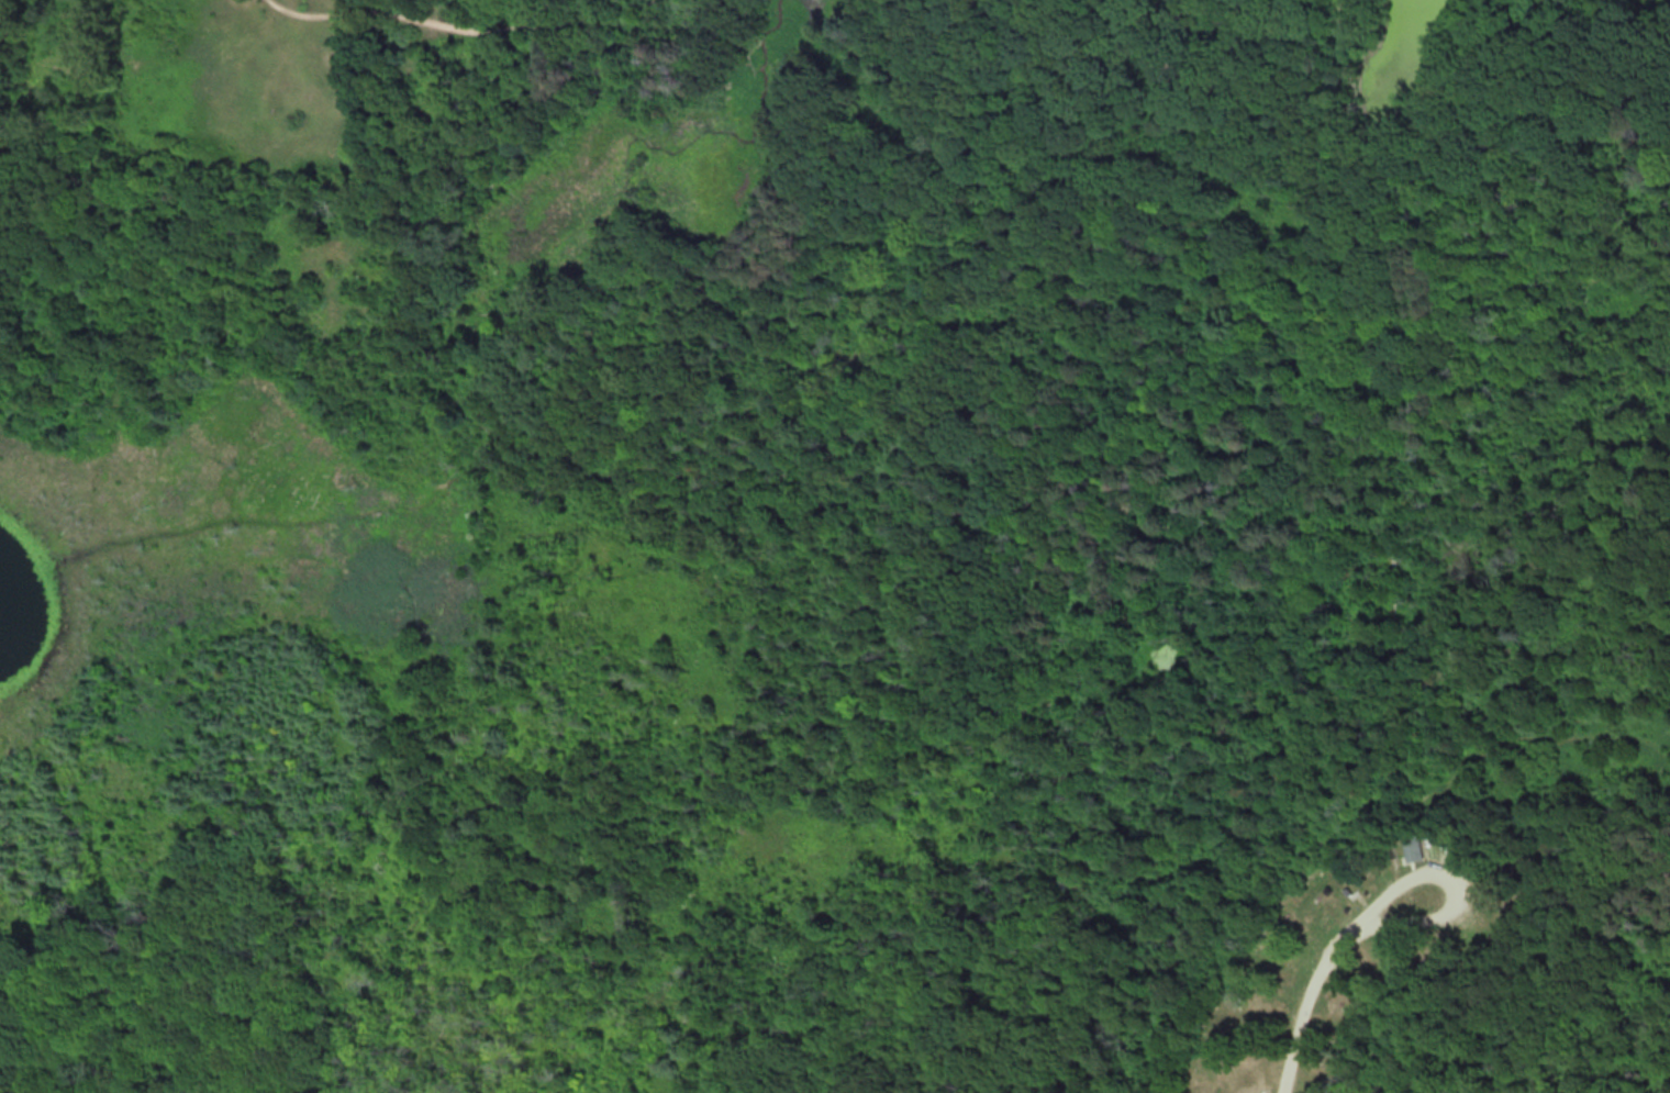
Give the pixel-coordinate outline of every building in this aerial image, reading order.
[(1402,829),(1417,826),(1423,858),(1407,860),(1402,829)]
